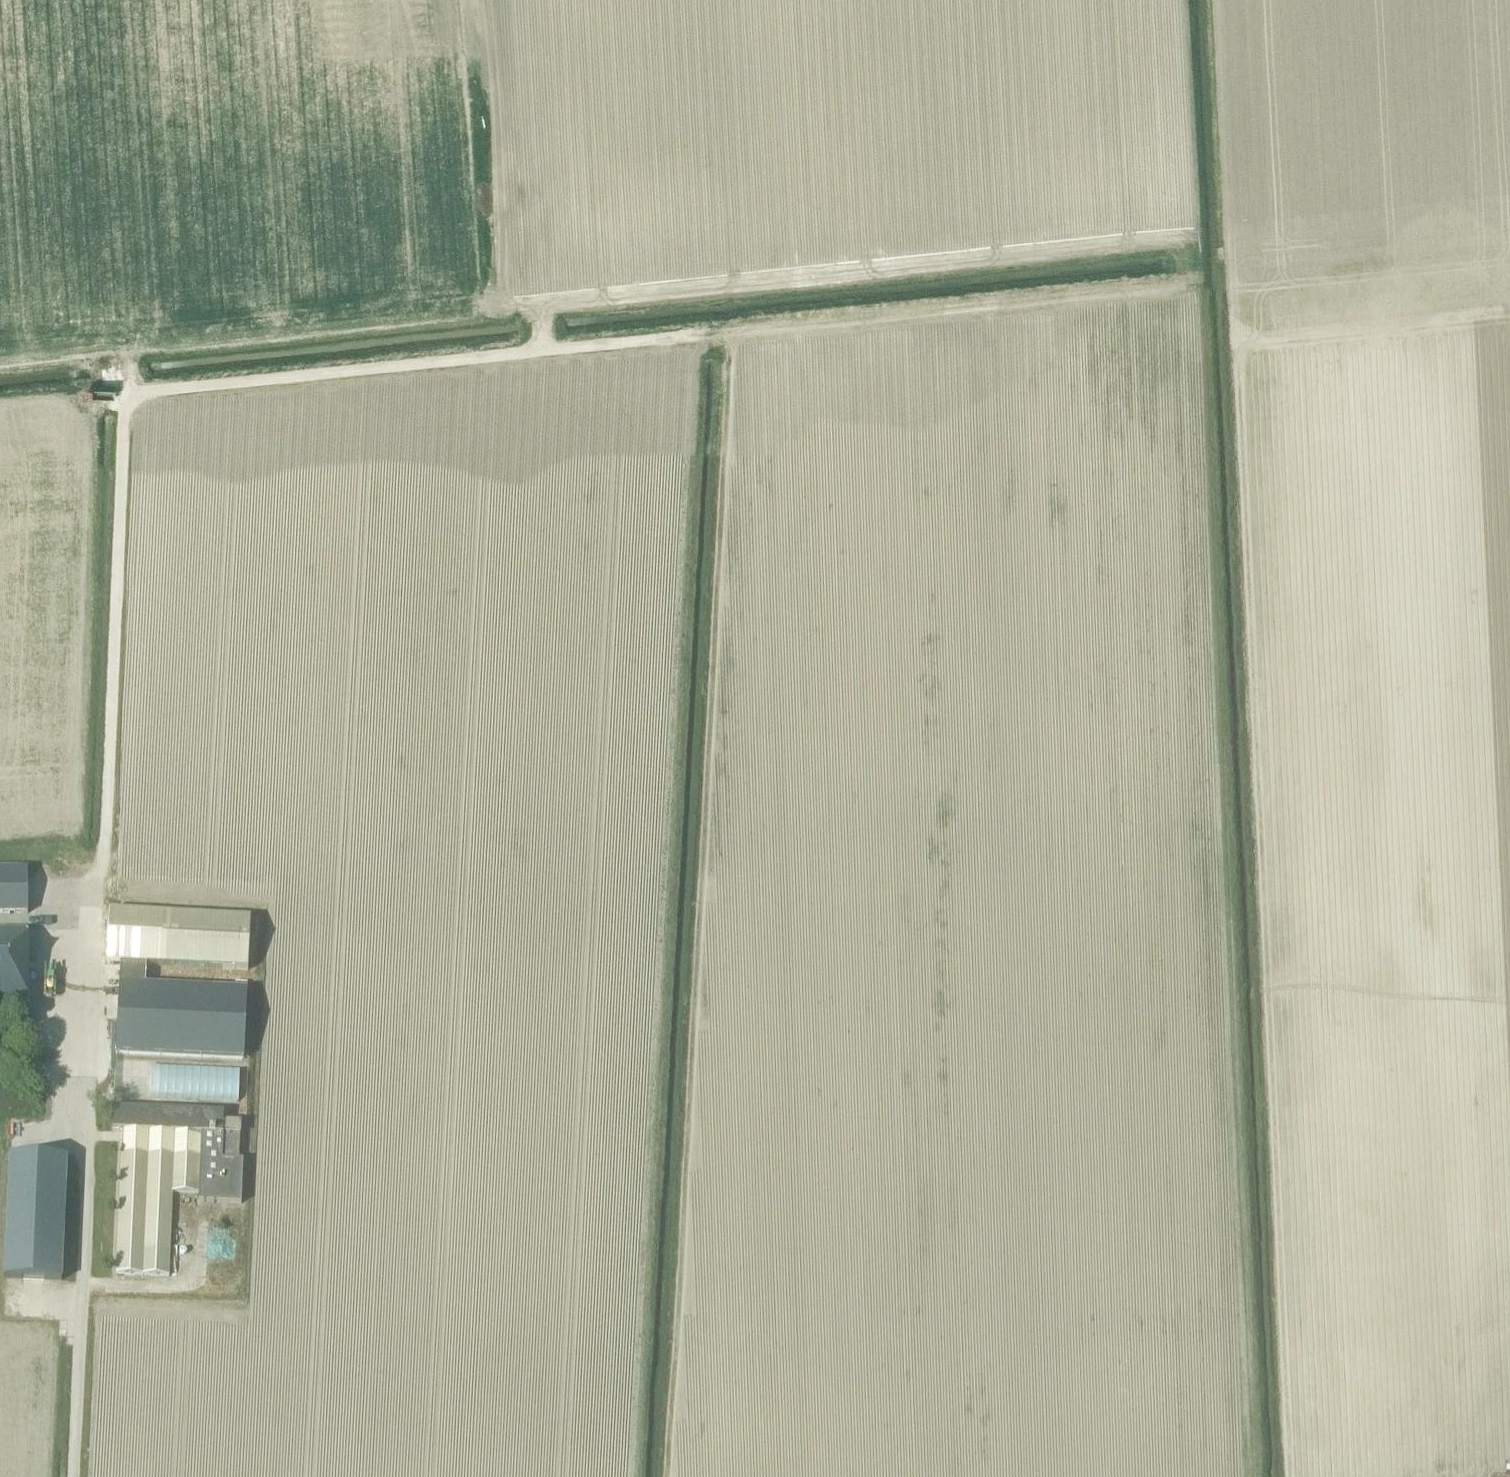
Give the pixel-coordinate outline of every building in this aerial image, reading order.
[(27,914),(26,870),(0,870),(0,914),(27,914)] [(247,971),(250,919),(109,912),(107,964),(120,965),(115,1054),(243,1060),(246,992),(145,987),(146,966),(247,971)] [(28,1006),(27,930),(0,930),(0,1006),(28,1006)] [(239,1070),(151,1066),(149,1099),(237,1103),(239,1070)] [(238,1161),(240,1124),(222,1123),(222,1114),(112,1110),(111,1130),(123,1130),(116,1275),(168,1277),(171,1193),(197,1194),(200,1135),(201,1135),(198,1203),(241,1205),(243,1161),(238,1161)] [(9,1158),(3,1280),(7,1280),(61,1282),(66,1161),(47,1160),(9,1158)]
